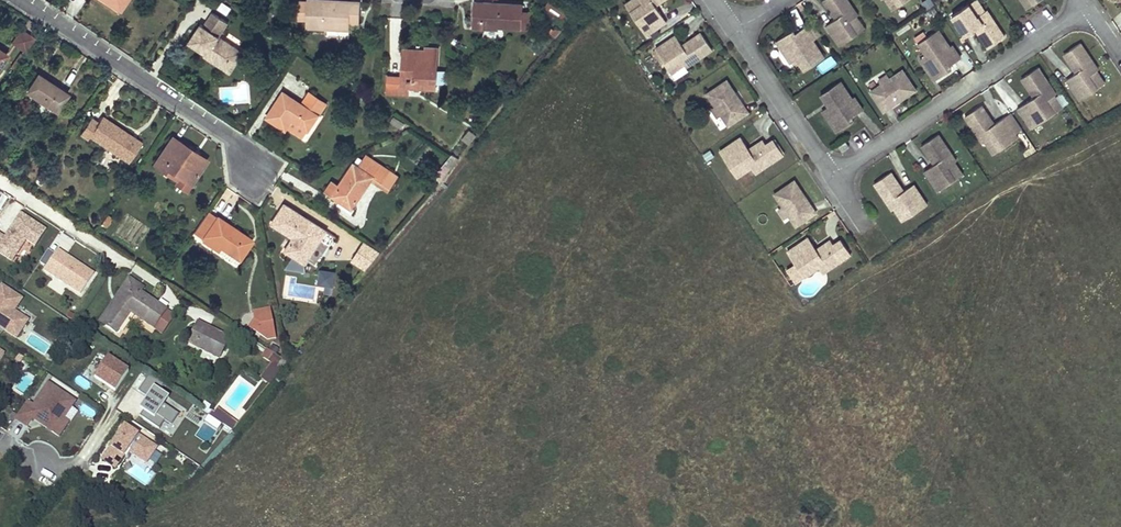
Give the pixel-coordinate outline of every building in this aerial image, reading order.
[(121,8),(127,0),(109,0),(121,8)] [(326,0),(307,0),(307,1),(299,0),(298,18),(306,19),(305,25),(338,28),(348,29),(349,22),(359,22),(360,2),(326,0)] [(630,11),(642,2),(641,0),(629,0),(625,3),(630,11)] [(630,11),(646,34),(666,20),(654,2),(656,0),(641,0),(642,2),(630,11)] [(858,32),(849,18),(857,13),(858,12),(850,0),(825,0),(833,12),(835,11),(838,16),(828,23),(841,43),(858,32)] [(976,12),(967,0),(965,0),(951,10),(965,30),(974,23),(978,28),(977,29),(987,43),(1003,31),(985,5),(983,7),(976,12)] [(976,12),(983,7),(978,0),(967,0),(976,12)] [(222,1),(217,9),(227,15),(231,7),(222,1)] [(497,28),(497,26),(497,23),(503,23),(503,26),(522,28),(523,4),(473,1),(472,27),(497,28)] [(925,13),(930,21),(940,15),(935,7),(925,13)] [(200,24),(189,40),(206,51),(212,55),(209,59),(224,68),(237,47),(220,35),(228,22),(213,11),(203,26),(200,24)] [(849,18),(858,32),(866,26),(857,13),(849,18)] [(790,46),(784,50),(791,61),(797,56),(805,68),(825,55),(814,38),(816,36),(807,23),(795,31),(793,28),(782,35),(790,46)] [(926,62),(933,57),(941,69),(950,63),(949,60),(960,52),(951,39),(948,41),(937,24),(917,37),(925,48),(919,52),(926,62)] [(10,41),(26,52),(36,37),(20,26),(10,41)] [(656,48),(667,64),(679,56),(684,63),(686,65),(713,47),(701,30),(687,39),(688,41),(683,44),(675,34),(656,48)] [(776,39),(784,50),(790,46),(782,35),(776,39)] [(1078,93),(1094,83),(1086,69),(1093,64),(1095,63),(1078,38),(1062,49),(1070,62),(1073,60),(1076,65),(1064,73),(1078,93)] [(237,47),(224,68),(230,72),(244,51),(237,47)] [(414,55),(403,54),(402,77),(389,76),(388,92),(407,94),(408,87),(435,88),(435,81),(436,69),(437,48),(424,47),(424,50),(413,49),(414,55)] [(832,55),(816,65),(822,74),(837,64),(832,55)] [(667,64),(672,71),(684,63),(679,56),(667,64)] [(926,62),(934,74),(941,69),(933,57),(926,62)] [(1029,123),(1052,107),(1044,95),(1052,90),(1054,88),(1035,61),(1018,73),(1027,86),(1029,85),(1033,90),(1015,102),(1029,123)] [(889,73),(880,78),(870,85),(883,105),(915,84),(902,64),(889,73)] [(1086,69),(1094,83),(1102,78),(1093,64),(1086,69)] [(877,73),(880,78),(889,73),(886,67),(877,73)] [(436,69),(435,81),(446,82),(447,69),(436,69)] [(38,74),(28,90),(56,109),(67,93),(38,74)] [(717,105),(723,115),(730,125),(750,111),(728,79),(708,93),(717,105)] [(824,108),(830,118),(835,114),(843,126),(854,118),(852,114),(863,106),(855,94),(852,96),(841,79),(821,92),(830,104),(824,108)] [(1044,95),(1052,107),(1060,102),(1052,90),(1044,95)] [(302,104),(283,92),(267,117),(285,129),(287,126),(302,135),(307,129),(308,129),(325,104),(309,93),(302,104)] [(981,137),(983,136),(990,132),(998,144),(1015,132),(1001,112),(991,119),(987,113),(989,112),(980,99),(963,111),(981,137)] [(718,119),(723,115),(717,105),(712,108),(718,119)] [(830,118),(838,129),(843,126),(835,114),(830,118)] [(92,116),(81,133),(88,138),(90,135),(129,161),(141,142),(102,116),(98,121),(92,116)] [(936,186),(953,174),(945,162),(952,157),(954,156),(935,129),(919,141),(928,154),(930,153),(933,158),(923,166),(936,186)] [(469,131),(462,139),(468,144),(474,136),(469,131)] [(983,136),(991,148),(998,144),(990,132),(983,136)] [(736,172),(750,163),(763,154),(767,161),(782,150),(773,137),(766,142),(763,138),(749,147),(746,149),(743,144),(746,143),(740,135),(719,149),(736,172)] [(153,163),(162,169),(164,166),(178,175),(189,182),(206,159),(172,137),(153,163)] [(846,142),(838,147),(842,152),(849,147),(846,142)] [(750,163),(754,169),(767,161),(763,154),(750,163)] [(339,201),(341,199),(352,206),(371,177),(381,183),(389,172),(366,156),(358,167),(353,164),(337,186),(331,182),(325,191),(339,201)] [(945,162),(953,174),(961,169),(952,157),(945,162)] [(164,166),(162,169),(176,179),(178,175),(164,166)] [(892,204),(894,203),(901,198),(910,210),(927,199),(913,179),(902,187),(898,182),(899,181),(890,167),(874,178),(892,204)] [(189,182),(178,175),(176,179),(174,182),(185,189),(189,182)] [(781,202),(788,211),(795,221),(815,207),(793,176),(773,190),(781,202)] [(8,198),(0,193),(0,211),(8,198)] [(894,203),(903,215),(910,210),(901,198),(894,203)] [(339,201),(337,203),(348,211),(352,206),(341,199),(339,201)] [(782,215),(788,211),(781,202),(776,206),(782,215)] [(294,238),(286,251),(304,263),(325,231),(285,205),(272,223),(294,238)] [(203,238),(202,239),(236,262),(251,240),(209,211),(194,233),(203,238)] [(6,235),(0,232),(0,254),(15,261),(25,241),(37,246),(47,226),(17,212),(6,235)] [(107,214),(101,222),(106,225),(112,217),(107,214)] [(805,275),(820,265),(833,257),(837,262),(851,252),(842,238),(834,243),(831,238),(816,248),(814,249),(811,244),(813,243),(808,235),(788,249),(805,275)] [(379,252),(365,243),(353,258),(366,269),(379,252)] [(39,262),(46,266),(54,252),(47,248),(39,262)] [(42,271),(80,297),(96,273),(58,248),(42,271)] [(820,265),(824,271),(837,262),(833,257),(820,265)] [(318,285),(334,285),(335,269),(319,269),(318,285)] [(100,321),(105,324),(129,287),(139,293),(142,288),(128,280),(100,321)] [(13,310),(21,298),(1,285),(0,287),(0,325),(3,327),(2,329),(15,337),(27,320),(13,310)] [(129,287),(105,324),(116,332),(130,312),(153,327),(165,310),(139,293),(129,287)] [(276,338),(270,309),(253,312),(255,319),(249,327),(268,339),(276,338)] [(165,310),(153,327),(163,333),(174,317),(165,310)] [(197,321),(187,341),(218,357),(228,337),(197,321)] [(269,385),(287,363),(267,349),(261,357),(270,364),(259,377),(269,385)] [(115,390),(128,370),(107,356),(94,376),(115,390)] [(26,372),(15,389),(23,395),(35,378),(26,372)] [(176,411),(160,400),(164,393),(159,390),(163,383),(148,373),(137,389),(147,396),(141,404),(144,407),(139,414),(159,427),(164,419),(168,422),(176,411)] [(24,399),(12,417),(24,426),(30,418),(32,414),(43,422),(41,425),(56,436),(66,420),(61,417),(54,412),(62,402),(68,406),(72,401),(46,382),(31,404),(24,399)] [(61,417),(68,406),(62,402),(54,412),(61,417)] [(91,420),(97,413),(84,403),(79,410),(91,420)] [(217,408),(212,415),(232,428),(238,421),(217,408)] [(43,422),(32,414),(30,418),(41,425),(43,422)] [(123,425),(100,459),(113,468),(126,450),(144,462),(155,447),(123,425)]
